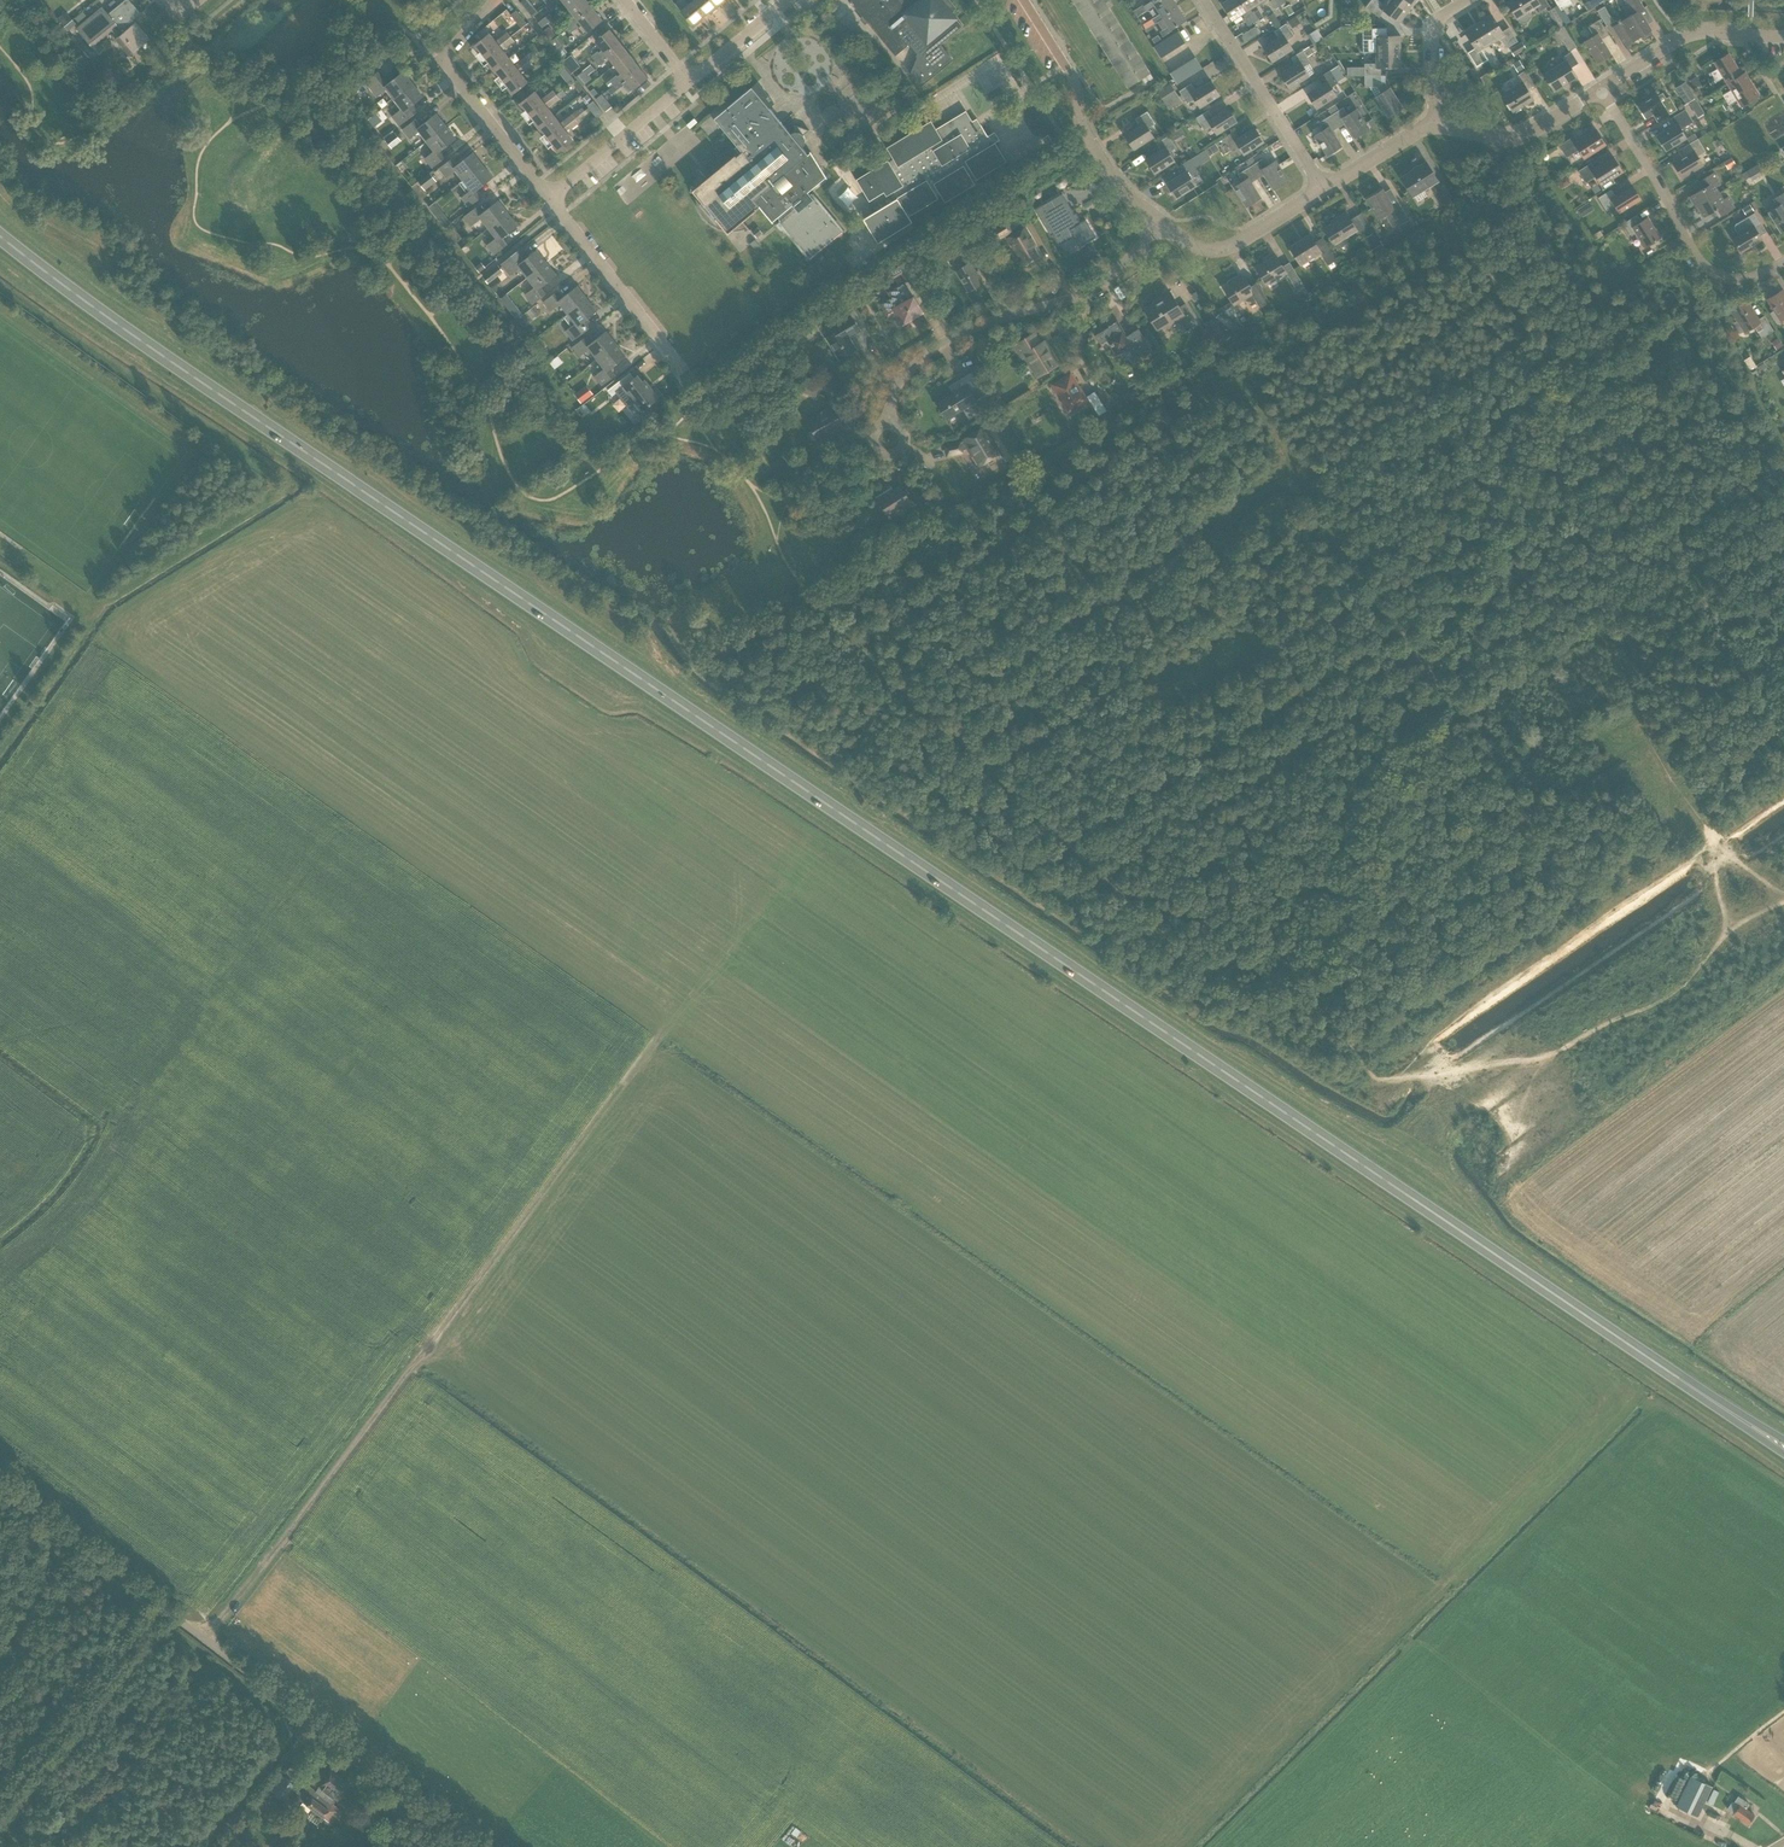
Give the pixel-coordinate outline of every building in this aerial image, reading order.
[(134,24),(132,20),(140,14),(129,0),(125,0),(109,13),(110,14),(108,16),(102,8),(76,29),(91,47),(110,31),(122,44),(121,45),(129,55),(149,39),(136,23),(134,24)] [(548,4),(552,9),(560,2),(558,0),(553,0),(548,4)] [(593,7),(587,0),(578,0),(569,7),(576,16),(573,19),(571,17),(563,23),(567,28),(593,7)] [(705,15),(693,0),(685,0),(686,1),(687,0),(690,4),(681,11),(689,19),(687,21),(693,28),(703,20),(701,18),(705,15)] [(705,15),(709,11),(711,14),(718,8),(711,0),(693,0),(705,15)] [(910,44),(919,55),(911,74),(921,86),(922,87),(954,60),(941,44),(963,26),(953,14),(957,7),(951,0),(850,0),(851,1),(850,2),(852,5),(853,4),(864,17),(861,19),(865,23),(867,21),(896,56),(910,44)] [(1128,86),(1150,72),(1106,1),(1108,0),(1074,0),(1128,86)] [(1154,4),(1160,0),(1152,0),(1153,1),(1145,6),(1148,11),(1156,6),(1154,4)] [(1162,16),(1178,6),(1174,0),(1160,0),(1154,4),(1156,6),(1161,14),(1153,19),(1156,23),(1164,18),(1162,16)] [(1249,26),(1254,23),(1239,0),(1228,0),(1222,4),(1233,21),(1243,15),(1245,18),(1244,19),(1249,26)] [(1259,20),(1254,12),(1253,13),(1251,9),(1260,3),(1258,0),(1239,0),(1254,23),(1259,20)] [(1272,1),(1271,2),(1276,9),(1281,6),(1277,0),(1271,0),(1272,1)] [(1401,23),(1410,10),(1397,0),(1386,0),(1383,4),(1378,0),(1371,0),(1366,7),(1379,17),(1384,10),(1401,23)] [(1410,10),(1418,0),(1397,0),(1410,10)] [(1537,6),(1540,11),(1549,5),(1546,0),(1512,0),(1507,3),(1517,19),(1517,18),(1519,21),(1521,22),(1524,23),(1526,22),(1529,21),(1530,19),(1531,16),(1531,13),(1529,11),(1537,6)] [(1561,10),(1573,4),(1570,0),(1555,0),(1561,10)] [(1584,3),(1588,9),(1596,5),(1593,0),(1589,0),(1584,3)] [(1626,18),(1638,38),(1651,30),(1639,12),(1645,9),(1639,0),(1626,0),(1634,14),(1626,18)] [(1289,16),(1295,12),(1290,4),(1284,8),(1289,16)] [(1169,27),(1160,32),(1163,37),(1173,31),(1172,29),(1187,20),(1178,6),(1162,16),(1164,18),(1169,27)] [(1605,6),(1597,10),(1607,26),(1614,21),(1605,6)] [(75,17),(83,11),(80,7),(72,13),(75,17)] [(588,31),(602,19),(593,7),(567,28),(571,32),(578,26),(577,25),(580,22),(588,31)] [(1555,7),(1549,11),(1559,29),(1563,26),(1566,25),(1555,7)] [(517,10),(511,14),(520,26),(526,21),(517,10)] [(78,21),(86,15),(83,11),(75,17),(75,18),(78,21)] [(1273,13),(1268,16),(1276,28),(1281,25),(1273,13)] [(1492,14),(1478,23),(1492,44),(1501,38),(1507,48),(1519,41),(1510,27),(1503,32),(1492,14)] [(72,19),(68,15),(60,22),(64,26),(72,19)] [(1288,21),(1293,28),(1301,23),(1296,16),(1288,21)] [(1638,38),(1626,18),(1614,26),(1626,45),(1638,38)] [(1650,22),(1659,33),(1665,29),(1656,18),(1650,22)] [(76,24),(72,19),(64,26),(67,30),(76,24)] [(1594,36),(1585,41),(1598,63),(1611,54),(1602,39),(1609,35),(1600,19),(1588,26),(1594,36)] [(1478,23),(1465,31),(1476,49),(1469,53),(1478,67),(1489,60),(1482,50),(1492,44),(1478,23)] [(1286,24),(1275,31),(1279,38),(1264,47),(1273,61),(1292,49),(1287,40),(1294,36),(1286,24)] [(1260,33),(1256,26),(1244,34),(1248,41),(1260,33)] [(1569,50),(1576,46),(1563,26),(1559,29),(1551,34),(1558,44),(1563,41),(1569,50)] [(552,28),(534,35),(538,47),(556,41),(552,28)] [(1382,28),(1363,28),(1363,40),(1368,40),(1369,53),(1377,53),(1402,53),(1402,37),(1386,37),(1386,29),(1382,29),(1382,28)] [(598,51),(591,56),(595,61),(620,41),(610,29),(596,41),(603,50),(599,52),(598,51)] [(1179,31),(1173,35),(1180,46),(1186,42),(1179,31)] [(511,37),(508,33),(500,39),(500,40),(497,42),(491,33),(474,46),(480,52),(479,53),(483,59),(511,37)] [(1173,50),(1180,46),(1173,35),(1166,39),(1173,50)] [(860,40),(866,48),(871,43),(865,36),(860,40)] [(506,47),(514,41),(511,37),(483,59),(487,64),(488,63),(493,70),(509,57),(503,49),(505,47),(506,47)] [(1166,39),(1160,43),(1167,54),(1173,50),(1166,39)] [(620,41),(595,61),(599,66),(605,60),(604,59),(608,56),(615,65),(629,53),(620,41)] [(1510,49),(1514,56),(1527,49),(1523,42),(1510,49)] [(1161,58),(1167,54),(1160,43),(1154,47),(1161,58)] [(1308,57),(1313,54),(1309,47),(1304,50),(1308,57)] [(1309,75),(1304,67),(1312,63),(1308,57),(1304,50),(1292,58),(1296,65),(1281,74),(1290,88),(1309,75)] [(1571,51),(1563,57),(1566,61),(1544,75),(1554,91),(1577,77),(1571,68),(1579,63),(1571,51)] [(1520,56),(1523,61),(1528,58),(1524,52),(1520,56)] [(617,75),(610,80),(614,85),(638,65),(629,53),(615,65),(621,73),(618,76),(617,75)] [(1366,64),(1362,64),(1362,69),(1366,69),(1366,75),(1366,76),(1366,77),(1382,77),(1382,70),(1402,70),(1402,53),(1377,53),(1377,64),(1366,64)] [(1714,77),(1735,64),(1729,53),(1714,62),(1718,68),(1711,73),(1714,77)] [(519,63),(516,66),(509,57),(493,70),(498,76),(497,77),(502,82),(530,61),(527,56),(518,63),(519,63)] [(563,62),(571,72),(577,67),(569,57),(563,62)] [(1196,57),(1189,61),(1196,72),(1203,68),(1196,57)] [(525,71),(533,65),(530,61),(502,82),(506,88),(507,87),(512,94),(528,81),(522,73),(525,71)] [(1190,77),(1196,72),(1189,61),(1183,65),(1190,77)] [(1533,99),(1528,91),(1536,86),(1520,61),(1512,66),(1518,75),(1517,75),(1521,82),(1502,94),(1514,111),(1533,99)] [(1735,64),(1714,77),(1717,81),(1724,77),(1727,83),(1742,74),(1735,64)] [(638,65),(614,85),(618,89),(624,84),(630,92),(634,89),(648,77),(638,65)] [(1183,65),(1176,69),(1183,81),(1190,77),(1183,65)] [(1332,71),(1335,77),(1341,73),(1337,68),(1332,71)] [(563,72),(569,79),(571,82),(575,79),(567,69),(563,72)] [(1177,84),(1183,81),(1176,69),(1170,73),(1177,84)] [(1330,70),(1319,78),(1323,85),(1308,94),(1317,108),(1336,95),(1331,87),(1338,82),(1330,70)] [(414,84),(404,71),(388,84),(378,72),(366,81),(378,97),(387,89),(395,99),(414,84)] [(576,77),(582,85),(588,80),(582,72),(576,77)] [(1745,72),(1742,74),(1727,83),(1731,90),(1723,95),(1726,100),(1753,84),(1745,72)] [(1366,77),(1366,86),(1378,87),(1383,94),(1377,97),(1390,117),(1403,109),(1391,89),(1390,89),(1386,83),(1382,83),(1382,77),(1366,77)] [(1211,81),(1196,90),(1192,84),(1180,91),(1187,103),(1195,99),(1200,107),(1220,95),(1211,81)] [(757,82),(729,106),(725,101),(711,113),(743,151),(737,156),(736,155),(708,178),(701,170),(700,171),(702,174),(700,177),(698,181),(697,188),(693,191),(696,195),(697,201),(698,205),(700,209),(702,213),(704,216),(708,221),(711,224),(715,226),(718,227),(722,229),(725,229),(729,234),(732,230),(733,230),(736,230),(740,230),(743,229),(748,228),(750,230),(750,229),(743,221),(757,210),(756,208),(760,206),(773,223),(774,222),(773,221),(776,219),(778,217),(780,220),(777,222),(778,223),(779,221),(810,258),(808,260),(809,260),(844,231),(845,230),(845,229),(844,230),(843,231),(812,194),(814,193),(814,192),(811,194),(809,192),(827,176),(803,147),(805,144),(806,139),(804,135),(810,130),(794,125),(795,132),(792,134),(770,108),(775,103),(757,82)] [(1696,100),(1695,98),(1695,97),(1686,82),(1676,88),(1685,103),(1683,104),(1685,107),(1696,100)] [(423,96),(414,84),(395,99),(402,108),(393,116),(400,125),(419,110),(414,104),(423,96)] [(1159,91),(1166,103),(1175,98),(1172,93),(1175,91),(1170,84),(1159,91)] [(1753,84),(1726,100),(1729,105),(1738,100),(1742,107),(1760,96),(1753,84)] [(528,117),(557,94),(556,94),(553,90),(545,97),(546,98),(542,100),(536,91),(520,104),(525,111),(524,111),(528,117)] [(557,95),(560,99),(567,94),(564,90),(557,95)] [(1656,94),(1638,105),(1646,117),(1655,112),(1657,114),(1655,115),(1659,121),(1677,109),(1669,97),(1666,98),(1663,93),(1658,96),(1656,94)] [(560,99),(557,95),(557,94),(528,117),(532,122),(533,121),(539,128),(555,116),(548,107),(551,104),(552,105),(560,99)] [(603,94),(597,99),(606,111),(612,106),(603,94)] [(618,112),(623,104),(618,100),(613,108),(618,112)] [(594,101),(588,105),(598,118),(604,113),(594,101)] [(1688,106),(1691,112),(1699,107),(1696,101),(1688,106)] [(1228,108),(1213,117),(1209,110),(1197,118),(1204,130),(1212,125),(1217,134),(1236,121),(1228,108)] [(1331,116),(1339,128),(1346,123),(1355,137),(1369,129),(1357,110),(1348,115),(1344,108),(1331,116)] [(1686,109),(1670,118),(1675,126),(1657,136),(1666,151),(1687,138),(1681,129),(1693,122),(1686,109)] [(1007,161),(995,143),(993,138),(990,140),(981,124),(976,127),(967,111),(936,129),(931,121),(921,128),(887,148),(893,157),(857,180),(875,210),(863,218),(877,241),(886,235),(888,239),(905,229),(903,225),(911,220),(909,216),(939,198),(938,197),(941,195),(946,202),(975,184),(970,176),(974,174),(977,179),(1007,161)] [(1148,111),(1136,119),(1140,126),(1125,135),(1134,149),(1154,137),(1148,128),(1156,124),(1148,111)] [(447,127),(436,113),(421,126),(416,119),(403,129),(410,138),(420,131),(428,142),(447,127)] [(576,118),(572,114),(564,121),(565,122),(561,124),(555,116),(539,128),(544,135),(543,136),(547,141),(576,118)] [(1342,146),(1332,132),(1339,128),(1331,116),(1319,123),(1324,130),(1316,136),(1328,155),(1342,146)] [(579,123),(576,118),(547,141),(551,146),(552,146),(558,152),(574,140),(567,131),(570,128),(571,129),(579,123)] [(456,138),(447,127),(428,142),(435,150),(425,158),(433,167),(445,157),(440,151),(456,138)] [(1214,144),(1219,153),(1229,146),(1232,150),(1238,146),(1244,154),(1263,142),(1255,128),(1240,138),(1235,130),(1224,138),(1214,144)] [(1597,130),(1578,142),(1574,136),(1559,145),(1567,157),(1579,150),(1584,158),(1606,144),(1597,130)] [(386,139),(392,148),(402,140),(396,132),(386,139)] [(1043,138),(1048,147),(1054,143),(1049,135),(1043,138)] [(1168,136),(1157,143),(1161,150),(1146,159),(1155,173),(1174,161),(1169,152),(1176,148),(1168,136)] [(1698,139),(1684,147),(1688,155),(1673,163),(1682,178),(1703,165),(1698,156),(1706,151),(1698,139)] [(1210,147),(1206,150),(1210,156),(1214,153),(1210,147)] [(484,166),(473,152),(457,165),(452,158),(439,168),(447,177),(456,170),(465,181),(484,166)] [(1591,163),(1578,171),(1586,183),(1596,177),(1604,190),(1616,182),(1613,177),(1623,171),(1614,157),(1595,169),(1591,163)] [(1724,162),(1728,169),(1736,165),(1732,158),(1724,162)] [(1258,179),(1265,174),(1275,189),(1288,180),(1276,161),(1268,167),(1263,159),(1250,167),(1258,179)] [(1183,174),(1168,184),(1176,197),(1196,185),(1190,176),(1198,172),(1190,160),(1178,167),(1183,174)] [(1426,163),(1403,178),(1414,195),(1437,181),(1426,163)] [(1750,176),(1752,177),(1764,170),(1760,163),(1742,174),(1745,179),(1750,176)] [(465,181),(461,184),(468,193),(462,197),(469,206),(482,196),(477,190),(493,177),(484,166),(465,181)] [(1260,198),(1251,183),(1258,179),(1250,167),(1239,174),(1244,182),(1235,187),(1247,206),(1260,198)] [(419,181),(425,189),(437,180),(431,172),(419,181)] [(1720,193),(1716,187),(1721,184),(1714,173),(1701,180),(1705,187),(1690,196),(1691,197),(1692,197),(1697,206),(1696,206),(1696,207),(1720,193)] [(1468,175),(1462,178),(1467,185),(1472,182),(1468,175)] [(1559,181),(1563,187),(1571,183),(1567,176),(1559,181)] [(1023,187),(1031,198),(1037,194),(1029,183),(1023,187)] [(1443,191),(1437,194),(1443,203),(1456,195),(1448,183),(1440,187),(1443,191)] [(1632,186),(1616,196),(1612,189),(1598,198),(1606,209),(1615,204),(1620,212),(1641,199),(1632,186)] [(1398,201),(1391,206),(1382,191),(1367,200),(1379,219),(1389,214),(1396,225),(1408,218),(1398,201)] [(1728,196),(1723,199),(1720,193),(1696,207),(1698,206),(1704,217),(1718,209),(1722,216),(1735,208),(1728,196)] [(1769,212),(1781,232),(1783,230),(1783,193),(1774,199),(1778,206),(1769,212)] [(1087,219),(1081,223),(1079,219),(1080,218),(1077,212),(1075,213),(1073,209),(1071,210),(1062,194),(1036,209),(1051,235),(1053,234),(1060,245),(1075,236),(1081,246),(1097,237),(1087,219)] [(509,214),(498,201),(483,212),(478,206),(465,216),(472,225),(481,218),(490,229),(509,214)] [(1743,209),(1746,215),(1754,211),(1750,204),(1743,209)] [(1362,212),(1351,219),(1346,212),(1336,219),(1337,221),(1325,229),(1334,244),(1355,230),(1358,235),(1372,227),(1362,212)] [(1762,239),(1760,236),(1767,232),(1755,213),(1737,224),(1736,223),(1735,225),(1735,227),(1735,230),(1736,231),(1737,231),(1739,235),(1733,239),(1741,252),(1762,239)] [(503,238),(518,225),(509,214),(490,229),(497,237),(487,245),(495,254),(508,244),(503,238)] [(1648,217),(1642,221),(1638,215),(1624,223),(1632,235),(1636,233),(1645,247),(1661,237),(1648,217)] [(1034,248),(1036,246),(1025,228),(1014,234),(1012,231),(1013,230),(1007,220),(990,230),(997,240),(1007,234),(1009,237),(1008,238),(1019,256),(1021,255),(1027,264),(1039,257),(1034,248)] [(1588,229),(1592,235),(1597,232),(1593,225),(1588,229)] [(752,232),(758,238),(763,233),(758,227),(752,232)] [(1373,249),(1381,243),(1374,233),(1366,238),(1373,249)] [(1323,238),(1316,242),(1311,235),(1290,247),(1301,265),(1321,253),(1329,265),(1337,260),(1323,238)] [(965,266),(957,271),(969,291),(983,282),(972,263),(979,259),(970,245),(957,253),(965,266)] [(511,275),(520,267),(529,278),(547,263),(537,250),(527,257),(521,248),(501,264),(511,275)] [(1295,285),(1298,290),(1305,286),(1289,262),(1282,266),(1276,256),(1257,268),(1267,284),(1287,273),(1295,285)] [(916,285),(921,283),(905,257),(887,268),(893,277),(902,271),(908,280),(890,292),(893,298),(890,299),(882,303),(889,314),(897,309),(905,322),(919,314),(916,308),(919,306),(928,321),(939,314),(936,309),(929,307),(926,302),(916,285)] [(529,278),(535,286),(526,294),(533,303),(546,293),(541,287),(556,274),(547,263),(529,278)] [(483,277),(488,283),(492,288),(502,280),(498,276),(504,271),(499,265),(493,269),(483,277)] [(1257,282),(1250,287),(1244,276),(1224,288),(1234,304),(1254,292),(1262,306),(1269,301),(1257,282)] [(588,299),(578,286),(562,298),(557,291),(544,302),(551,311),(561,303),(569,314),(588,299)] [(1768,299),(1775,310),(1770,313),(1777,323),(1782,320),(1783,319),(1783,294),(1782,290),(1768,299)] [(1170,295),(1147,309),(1146,306),(1145,307),(1161,331),(1160,329),(1178,317),(1186,331),(1198,324),(1185,303),(1185,304),(1187,307),(1180,311),(1169,292),(1168,293),(1170,295)] [(501,298),(517,319),(523,314),(507,293),(501,298)] [(588,318),(597,311),(588,299),(569,314),(565,317),(573,326),(567,331),(574,340),(593,325),(588,318)] [(1765,316),(1758,320),(1746,301),(1732,310),(1739,320),(1734,323),(1733,326),(1738,332),(1740,333),(1745,330),(1746,332),(1755,326),(1762,338),(1774,330),(1765,316)] [(840,359),(856,349),(848,335),(859,329),(851,315),(828,329),(832,334),(827,337),(840,359)] [(1214,318),(1206,323),(1211,332),(1200,339),(1205,347),(1225,335),(1214,318)] [(1139,328),(1127,336),(1119,323),(1111,328),(1110,326),(1095,335),(1101,344),(1108,340),(1117,354),(1128,347),(1137,361),(1153,351),(1139,328)] [(616,345),(606,331),(591,343),(585,337),(572,347),(580,357),(589,349),(597,360),(616,345)] [(1045,342),(1039,346),(1032,335),(1014,347),(1021,357),(1025,355),(1038,375),(1058,362),(1045,342)] [(1772,342),(1777,350),(1783,346),(1778,338),(1772,342)] [(610,368),(625,356),(616,345),(597,360),(605,369),(596,376),(603,385),(615,375),(610,368)] [(984,411),(990,407),(983,396),(977,400),(971,390),(980,384),(972,371),(953,383),(958,390),(936,403),(947,420),(968,406),(974,416),(984,411)] [(630,372),(608,390),(613,396),(619,391),(629,404),(635,400),(643,410),(658,398),(644,380),(642,382),(637,376),(635,378),(630,372)] [(1071,374),(1055,384),(1069,406),(1075,402),(1077,405),(1087,398),(1071,374)] [(785,391),(788,398),(801,391),(803,391),(815,395),(819,381),(809,378),(785,391)] [(575,394),(581,403),(593,394),(587,385),(575,394)] [(1095,391),(1088,396),(1100,415),(1107,410),(1095,391)] [(844,426),(833,407),(834,407),(833,406),(808,420),(809,421),(810,420),(821,439),(819,440),(820,441),(845,427),(844,426)] [(1000,409),(987,416),(991,424),(1004,417),(1000,409)] [(984,427),(965,439),(966,440),(961,443),(960,443),(946,446),(948,454),(962,451),(970,446),(975,455),(973,456),(978,464),(980,462),(981,464),(999,452),(984,427)] [(887,514),(895,509),(898,513),(913,504),(901,485),(887,494),(886,492),(877,497),(887,514)] [(1533,1730),(1525,1738),(1535,1748),(1543,1740),(1533,1730)] [(336,1800),(337,1801),(349,1784),(330,1770),(318,1787),(319,1787),(316,1791),(307,1785),(298,1798),(299,1798),(296,1802),(300,1806),(303,1802),(326,1820),(323,1823),(328,1827),(331,1823),(341,1810),(333,1804),(336,1800)] [(273,1793),(282,1800),(294,1785),(285,1777),(279,1774),(267,1788),(273,1793)] [(1712,1786),(1691,1776),(1676,1806),(1698,1816),(1712,1786)] [(1749,1803),(1745,1800),(1738,1796),(1734,1802),(1732,1801),(1727,1808),(1749,1824),(1755,1815),(1746,1809),(1749,1803)] [(795,1833),(797,1835),(802,1828),(793,1821),(783,1834),(790,1839),(795,1833)]
